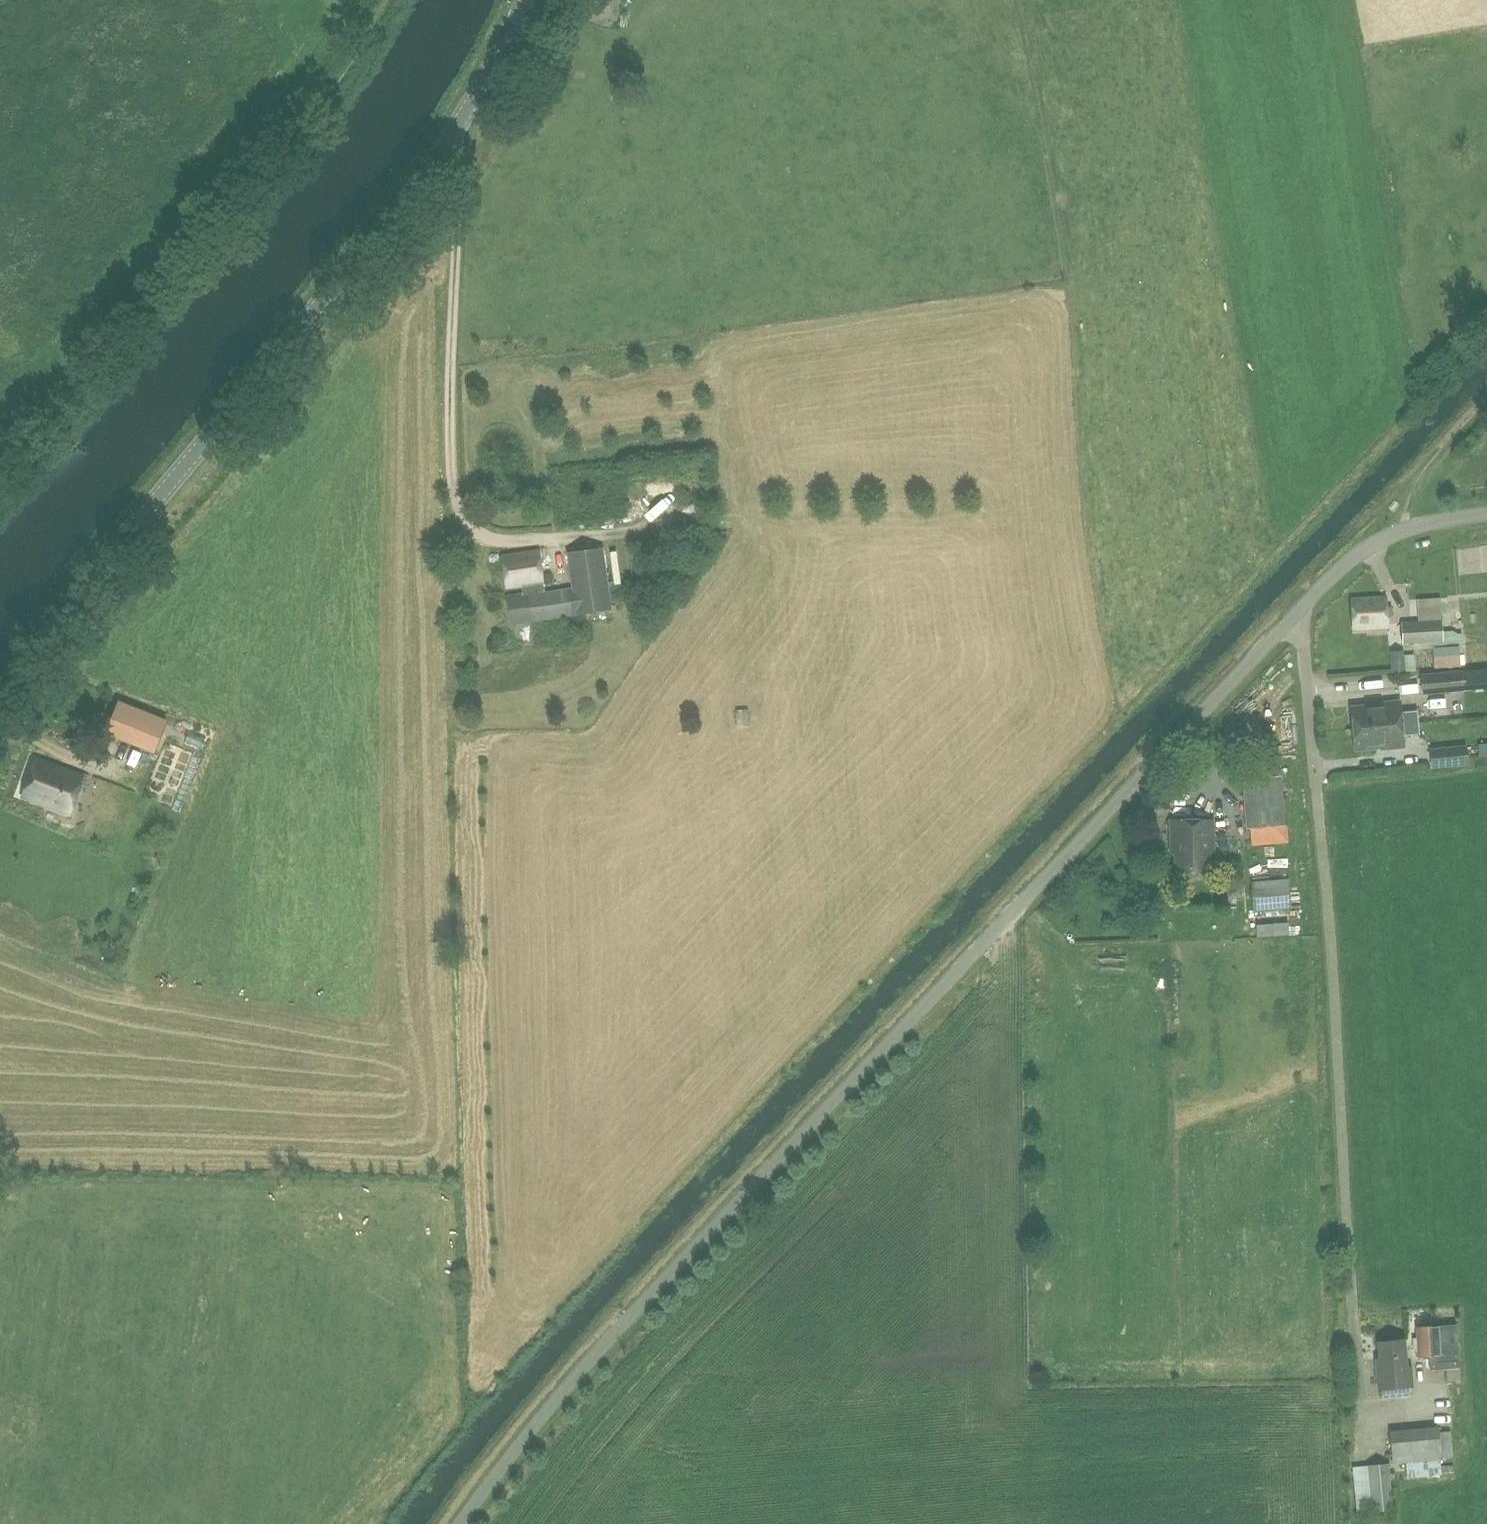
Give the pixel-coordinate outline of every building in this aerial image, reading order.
[(502,558),(506,589),(522,587),(524,597),(508,599),(512,625),(609,611),(601,551),(565,555),(569,588),(543,592),(537,553),(502,558)] [(1438,611),(1456,610),(1454,587),(1436,588),(1438,611)] [(1353,601),(1354,631),(1386,629),(1385,599),(1353,601)] [(1413,646),(1414,649),(1462,645),(1461,632),(1442,634),(1441,622),(1401,624),(1402,646),(1413,646)] [(1405,672),(1403,649),(1389,651),(1391,673),(1405,672)] [(1484,654),(1460,655),(1460,669),(1485,668),(1484,654)] [(1462,689),(1486,687),(1486,669),(1461,671),(1462,689)] [(1425,675),(1426,693),(1454,691),(1452,673),(1425,675)] [(118,702),(108,728),(156,747),(166,721),(118,702)] [(1353,731),(1418,724),(1417,712),(1401,714),(1400,703),(1385,704),(1385,706),(1351,710),(1353,731)] [(1418,724),(1353,731),(1355,752),(1389,748),(1389,750),(1404,749),(1403,738),(1420,736),(1418,724)] [(1466,749),(1430,752),(1432,768),(1467,765),(1466,749)] [(36,762),(22,799),(69,816),(83,779),(36,762)] [(1280,778),(1242,781),(1246,831),(1285,828),(1280,778)] [(1175,856),(1175,877),(1209,877),(1209,856),(1212,856),(1212,822),(1171,822),(1171,856),(1175,856)] [(1288,882),(1251,884),(1253,915),(1290,912),(1288,882)] [(1147,930),(1158,930),(1158,918),(1147,918),(1147,930)] [(1459,1367),(1457,1324),(1417,1326),(1418,1359),(1429,1358),(1430,1368),(1459,1367)] [(1375,1361),(1378,1391),(1412,1388),(1410,1369),(1407,1368),(1404,1342),(1377,1345),(1379,1361),(1375,1361)] [(1392,1465),(1410,1463),(1407,1431),(1389,1433),(1392,1465)] [(1437,1434),(1440,1460),(1452,1459),(1450,1433),(1437,1434)] [(1389,1466),(1369,1467),(1353,1469),(1356,1511),(1372,1510),(1373,1513),(1393,1511),(1389,1466)]
